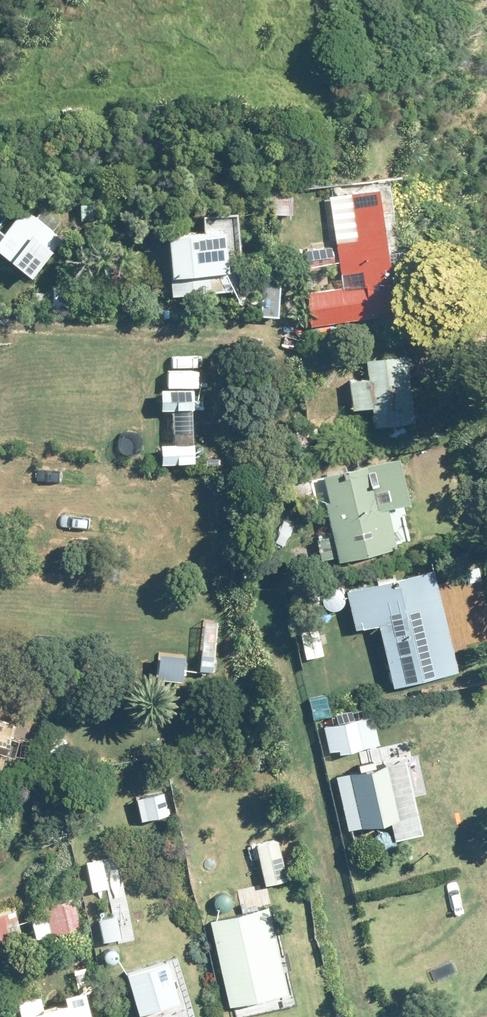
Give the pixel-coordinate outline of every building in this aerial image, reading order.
[(380,185),(334,190),(345,282),(299,287),(303,331),(395,321),(380,185)] [(33,278),(62,241),(24,211),(6,235),(0,231),(0,252),(33,278)] [(228,221),(140,232),(148,298),(236,286),(228,221)] [(416,423),(405,346),(360,353),(371,429),(416,423)] [(394,449),(315,467),(336,558),(415,540),(394,449)] [(341,592),(351,630),(374,624),(390,690),(458,673),(453,653),(486,645),(486,611),(474,559),(341,592)] [(0,712),(0,777),(5,779),(20,716),(0,712)] [(394,756),(325,774),(340,831),(381,820),(386,841),(414,834),(394,756)] [(273,837),(246,842),(255,885),(282,880),(273,837)] [(102,862),(84,865),(99,946),(117,942),(102,862)] [(204,907),(226,1016),(233,1016),(289,1006),(266,894),(204,907)] [(0,912),(0,950),(73,930),(63,895),(0,912)] [(119,969),(134,1016),(189,1016),(193,1016),(173,952),(119,969)] [(15,1009),(17,1016),(86,1016),(80,992),(15,1009)]
